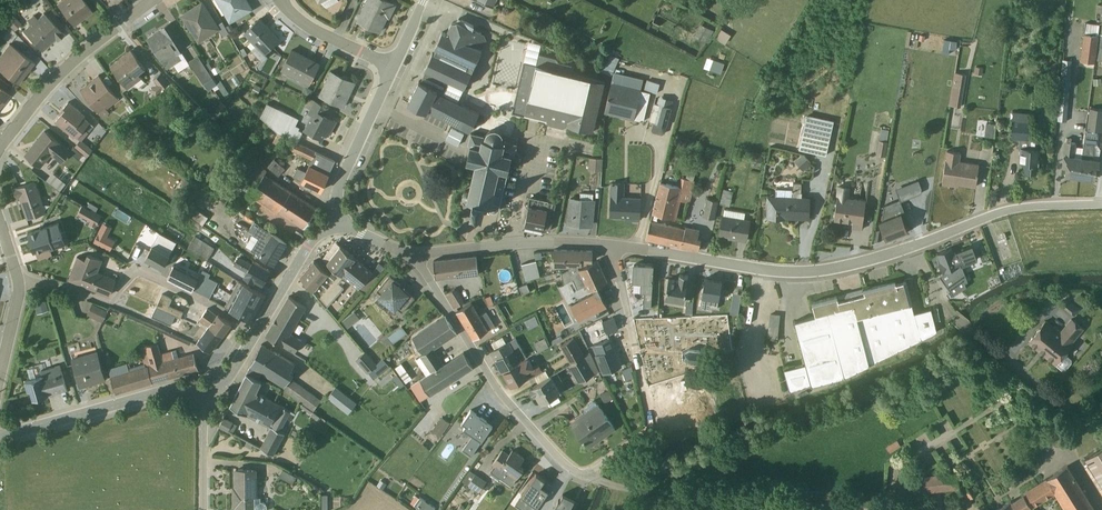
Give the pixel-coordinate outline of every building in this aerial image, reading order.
[(91,12),(90,10),(82,0),(62,0),(56,4),(73,26),(91,12)] [(228,22),(228,23),(251,9),(245,0),(212,0),(217,8),(219,7),(228,22)] [(379,31),(388,13),(390,14),(394,5),(383,0),(367,0),(357,21),(379,31)] [(215,26),(201,3),(182,15),(199,42),(218,30),(222,37),(229,33),(221,22),(215,26)] [(29,24),(22,31),(41,51),(54,38),(57,41),(63,35),(43,13),(36,19),(32,15),(26,21),(29,24)] [(5,16),(5,23),(7,23),(14,22),(13,15),(7,15),(7,16),(5,16)] [(448,82),(464,88),(469,77),(480,73),(476,62),(477,60),(479,61),(482,53),(480,52),(486,41),(483,34),(472,29),(473,26),(457,18),(456,21),(451,23),(445,34),(442,32),(434,48),(435,49),(433,53),(432,53),(424,69),(425,70),(419,82),(437,91),(442,93),(448,82)] [(278,40),(258,19),(243,34),(250,42),(246,46),(251,50),(250,51),(260,61),(262,61),(267,56),(264,53),(278,40)] [(1082,34),(1079,61),(1094,63),(1099,25),(1085,23),(1083,34),(1082,34)] [(178,72),(189,65),(181,52),(185,49),(169,24),(147,38),(167,69),(173,65),(177,72),(178,72)] [(713,31),(700,24),(693,36),(707,43),(713,31)] [(721,29),(714,39),(724,44),(730,35),(721,29)] [(17,84),(33,63),(8,44),(0,55),(0,71),(17,84)] [(117,85),(122,92),(126,89),(127,89),(134,84),(137,88),(144,82),(138,74),(145,69),(130,50),(109,66),(121,82),(117,85)] [(291,50),(281,71),(308,85),(318,64),(291,50)] [(599,71),(610,76),(611,75),(618,58),(607,53),(599,71)] [(567,126),(592,132),(604,82),(569,74),(571,65),(559,62),(555,58),(538,54),(535,65),(523,63),(511,113),(546,121),(549,126),(562,129),(567,126)] [(216,85),(197,56),(188,61),(207,91),(216,85)] [(720,74),(723,64),(712,60),(708,70),(709,70),(720,74)] [(1066,122),(1071,60),(1061,60),(1056,121),(1066,122)] [(205,66),(211,76),(220,71),(217,66),(212,68),(209,64),(205,66)] [(981,76),(983,68),(974,67),(973,74),(981,76)] [(354,83),(330,72),(319,96),(343,107),(354,83)] [(603,113),(633,120),(643,122),(650,93),(640,90),(643,79),(613,72),(603,113)] [(954,72),(948,105),(960,107),(965,75),(954,72)] [(161,73),(153,78),(156,84),(150,88),(154,95),(169,85),(161,73)] [(101,79),(98,75),(92,80),(79,91),(102,118),(109,113),(106,109),(118,99),(107,86),(111,82),(106,75),(101,79)] [(646,80),(643,90),(656,93),(659,84),(646,80)] [(468,131),(478,114),(436,92),(437,91),(419,82),(418,81),(407,103),(426,112),(427,110),(468,131)] [(254,85),(250,93),(256,96),(261,88),(254,85)] [(9,95),(0,88),(0,106),(9,95)] [(672,101),(658,97),(656,104),(653,103),(648,122),(653,123),(651,130),(652,132),(661,135),(663,133),(671,109),(670,108),(672,101)] [(328,108),(308,98),(304,106),(309,109),(307,113),(310,115),(303,130),(321,140),(327,129),(330,131),(335,122),(324,116),(328,108)] [(73,148),(86,157),(92,150),(81,141),(91,128),(87,125),(89,123),(83,118),(84,116),(68,102),(60,111),(62,112),(54,122),(73,138),(74,137),(79,140),(73,148)] [(298,119),(266,104),(260,117),(277,133),(297,142),(302,132),(299,130),(300,128),(295,126),(298,119)] [(211,118),(214,121),(223,109),(219,105),(215,110),(213,113),(214,113),(211,118)] [(410,107),(404,119),(417,125),(423,114),(410,107)] [(1089,108),(1086,130),(1101,132),(1101,131),(1101,110),(1089,108)] [(1039,145),(1040,140),(1028,139),(1030,114),(1012,112),(1011,126),(1010,139),(1018,140),(1018,149),(1019,149),(1018,164),(1024,165),(1024,172),(1025,173),(1034,174),(1035,173),(1036,166),(1038,166),(1038,160),(1039,160),(1040,150),(1039,149),(1039,146),(1039,145)] [(825,155),(833,121),(806,115),(798,149),(825,155)] [(994,124),(985,123),(984,136),(993,137),(994,124)] [(365,142),(373,146),(380,132),(371,128),(365,142)] [(462,192),(462,196),(462,197),(462,198),(463,199),(464,200),(466,201),(472,203),(470,212),(481,215),(482,209),(483,209),(484,210),(485,210),(486,210),(487,209),(487,208),(487,207),(487,206),(488,207),(488,208),(488,210),(489,211),(490,212),(492,213),(494,213),(495,212),(496,211),(497,210),(498,209),(511,156),(514,157),(518,138),(504,135),(503,141),(502,141),(502,139),(502,136),(501,134),(500,133),(499,132),(497,131),(496,130),(494,130),(492,130),(491,130),(489,130),(488,131),(487,132),(486,133),(485,135),(484,136),(470,133),(467,146),(469,146),(465,163),(474,166),(468,190),(467,190),(466,190),(464,191),(462,192)] [(1096,145),(1098,131),(1085,130),(1079,178),(1094,180),(1095,171),(1098,171),(1099,160),(1100,149),(1096,145)] [(44,131),(25,155),(40,167),(50,155),(61,163),(70,152),(44,131)] [(271,145),(275,147),(281,135),(277,133),(271,145)] [(887,137),(879,136),(878,141),(875,155),(885,156),(887,142),(886,142),(887,137)] [(1071,138),(1066,138),(1065,142),(1062,166),(1065,167),(1064,176),(1079,178),(1083,148),(1075,147),(1076,143),(1070,142),(1071,138)] [(310,190),(311,187),(320,191),(324,183),(325,183),(328,177),(327,176),(334,160),(292,140),(290,140),(286,147),(291,150),(291,151),(311,160),(305,172),(297,168),(293,177),(300,181),(298,184),(299,184),(309,190),(310,190)] [(708,149),(705,155),(719,159),(721,153),(708,149)] [(946,151),(941,184),(951,185),(952,183),(975,187),(978,164),(959,161),(960,153),(946,151)] [(762,154),(753,152),(751,161),(760,163),(762,154)] [(601,158),(588,158),(587,170),(588,171),(600,171),(601,171),(601,159),(601,158)] [(274,159),(267,167),(277,177),(284,169),(274,159)] [(253,160),(235,184),(250,194),(249,195),(276,213),(278,212),(304,228),(316,209),(264,174),(266,171),(253,160)] [(694,181),(693,181),(694,172),(687,170),(685,179),(680,178),(678,187),(659,182),(651,212),(676,218),(680,201),(689,203),(694,181)] [(52,173),(45,181),(59,191),(65,183),(52,173)] [(185,179),(177,191),(200,206),(208,194),(185,179)] [(891,191),(896,203),(882,208),(881,221),(878,222),(885,239),(907,231),(904,222),(907,220),(900,201),(920,193),(921,189),(918,180),(891,191)] [(35,181),(13,189),(16,198),(19,197),(26,219),(45,213),(35,181)] [(624,183),(611,183),(609,216),(625,217),(625,216),(629,217),(630,220),(639,220),(640,198),(624,197),(624,183)] [(767,217),(783,218),(783,217),(807,218),(808,197),(801,197),(801,193),(800,193),(801,183),(792,183),(792,190),(775,189),(775,196),(768,196),(767,217)] [(732,192),(723,189),(719,204),(729,206),(732,192)] [(848,192),(838,191),(837,196),(836,197),(833,220),(852,223),(851,228),(861,229),(865,200),(847,198),(848,192)] [(592,200),(593,194),(580,193),(579,199),(569,198),(567,224),(591,226),(593,200),(592,200)] [(525,226),(524,231),(541,234),(542,229),(549,231),(555,203),(530,197),(524,225),(525,226)] [(718,201),(706,199),(702,217),(714,219),(718,201)] [(89,210),(81,206),(77,214),(89,221),(88,223),(95,227),(102,215),(90,209),(89,210)] [(207,217),(193,208),(188,216),(201,225),(207,217)] [(745,213),(724,209),(719,235),(737,238),(737,239),(745,241),(748,221),(744,220),(745,213)] [(684,229),(650,221),(645,239),(697,251),(700,238),(697,237),(698,230),(685,227),(684,229)] [(58,223),(27,233),(33,252),(49,247),(50,249),(65,245),(58,223)] [(252,232),(244,246),(273,263),(286,241),(254,223),(250,230),(252,232)] [(159,232),(148,226),(146,230),(157,236),(145,258),(162,268),(176,241),(159,232)] [(194,236),(186,248),(206,260),(214,248),(194,236)] [(343,276),(363,293),(377,276),(332,240),(320,257),(334,269),(343,276)] [(949,283),(953,293),(966,288),(956,263),(959,262),(960,265),(977,259),(971,245),(952,252),(951,248),(937,253),(940,262),(938,263),(942,273),(949,271),(953,282),(949,283)] [(591,261),(591,251),(553,250),(553,267),(572,267),(572,266),(581,266),(581,264),(586,265),(586,261),(591,261)] [(85,259),(77,256),(68,279),(108,295),(114,280),(97,273),(102,260),(87,254),(85,259)] [(478,274),(476,256),(433,261),(435,279),(478,274)] [(250,264),(238,257),(233,266),(245,273),(243,276),(252,281),(254,279),(262,284),(269,271),(252,261),(250,264)] [(300,276),(325,307),(343,286),(337,283),(343,276),(334,269),(330,275),(313,260),(300,276)] [(588,291),(606,282),(596,260),(578,269),(577,266),(560,272),(563,284),(572,280),(576,289),(585,286),(588,291)] [(521,265),(525,280),(539,276),(535,261),(521,265)] [(643,308),(650,308),(653,266),(633,264),(632,282),(640,283),(639,293),(643,294),(643,308)] [(174,265),(167,278),(190,290),(197,277),(174,265)] [(202,270),(191,290),(250,322),(263,296),(241,284),(234,296),(218,287),(219,284),(206,277),(208,274),(202,270)] [(400,285),(389,275),(376,291),(379,294),(377,297),(394,311),(396,309),(401,313),(414,298),(403,289),(402,290),(397,286),(398,284),(399,285),(400,285)] [(668,278),(665,299),(683,302),(687,276),(678,275),(678,280),(668,278)] [(698,308),(710,310),(709,306),(711,299),(718,300),(721,281),(704,278),(698,308)] [(895,283),(894,281),(849,292),(811,302),(814,316),(794,321),(804,363),(783,369),(789,391),(843,377),(936,332),(930,309),(920,311),(919,309),(914,310),(914,313),(905,281),(895,283)] [(521,293),(529,290),(529,288),(526,283),(518,286),(521,293)] [(445,294),(454,308),(461,304),(463,299),(459,292),(454,288),(445,294)] [(570,304),(579,320),(606,306),(598,290),(570,304)] [(161,294),(156,307),(180,317),(182,312),(168,306),(171,299),(161,294)] [(305,306),(288,296),(265,335),(294,352),(301,340),(290,333),(305,306)] [(725,298),(723,313),(732,314),(734,300),(725,298)] [(47,310),(45,301),(35,304),(37,313),(47,310)] [(1078,310),(1068,301),(1062,308),(1073,317),(1078,310)] [(471,303),(456,312),(473,339),(494,326),(486,313),(479,316),(471,303)] [(107,311),(92,304),(87,315),(101,322),(107,311)] [(208,325),(222,335),(230,324),(217,314),(216,316),(206,309),(199,320),(207,326),(208,325)] [(346,326),(357,316),(353,312),(342,321),(346,326)] [(170,314),(166,323),(177,328),(181,320),(170,314)] [(693,336),(728,335),(727,314),(692,315),(693,336)] [(769,314),(766,337),(777,338),(779,315),(769,314)] [(419,402),(472,368),(463,353),(444,365),(433,349),(456,333),(444,316),(411,337),(422,354),(414,360),(425,376),(410,387),(419,402)] [(536,324),(532,317),(525,321),(528,328),(536,324)] [(606,334),(617,330),(613,318),(602,322),(606,334)] [(1026,342),(1061,371),(1064,371),(1071,363),(1070,360),(1065,355),(1073,343),(1072,342),(1083,328),(1070,318),(1059,331),(1045,320),(1026,342)] [(222,335),(208,325),(195,342),(209,353),(222,335)] [(406,333),(401,326),(386,337),(392,344),(406,333)] [(505,343),(502,337),(490,343),(494,350),(491,352),(502,371),(519,361),(508,341),(505,343)] [(573,338),(559,346),(570,365),(584,357),(573,338)] [(594,355),(601,374),(621,367),(610,338),(593,345),(597,354),(594,355)] [(151,383),(198,370),(193,353),(178,357),(176,350),(160,354),(157,343),(139,349),(143,363),(144,362),(151,383)] [(282,391),(312,412),(320,400),(290,378),(293,373),(290,371),(294,364),(261,344),(260,345),(246,373),(258,380),(261,374),(283,386),(281,389),(282,391)] [(688,349),(682,352),(681,358),(687,362),(697,363),(702,360),(703,354),(699,351),(688,349)] [(104,380),(96,351),(71,358),(79,387),(104,380)] [(598,371),(590,353),(568,366),(578,383),(598,371)] [(503,373),(510,386),(518,382),(519,383),(541,371),(537,363),(532,366),(528,359),(503,373)] [(115,394),(151,383),(144,362),(143,363),(128,368),(126,363),(107,368),(115,394)] [(54,393),(66,389),(59,365),(40,370),(39,366),(38,366),(27,369),(30,379),(24,381),(27,390),(27,391),(30,390),(33,399),(47,395),(48,396),(54,394),(54,393)] [(621,370),(623,375),(632,371),(630,366),(621,370)] [(545,370),(534,377),(537,383),(548,377),(545,370)] [(412,380),(406,372),(399,377),(405,385),(412,380)] [(258,380),(246,373),(229,405),(270,427),(258,449),(273,455),(284,435),(284,434),(279,432),(290,412),(294,414),(294,413),(295,412),(256,392),(261,382),(258,380)] [(540,403),(560,392),(551,376),(548,377),(537,383),(529,388),(533,396),(535,395),(540,403)] [(356,403),(335,386),(326,397),(347,414),(356,403)] [(714,418),(705,387),(683,394),(687,408),(676,412),(681,428),(714,418)] [(612,399),(608,390),(599,394),(603,403),(612,399)] [(614,428),(595,401),(593,401),(587,404),(587,407),(583,409),(582,411),(584,414),(570,424),(581,440),(581,441),(584,445),(584,444),(587,447),(597,440),(595,438),(612,427),(613,429),(614,428)] [(492,425),(470,410),(461,422),(465,425),(463,429),(472,435),(461,450),(471,456),(492,425)] [(425,429),(434,419),(426,411),(416,422),(425,429)] [(449,423),(441,417),(430,432),(438,438),(449,423)] [(236,425),(223,418),(218,427),(231,434),(236,425)] [(900,446),(896,440),(885,447),(889,453),(900,446)] [(1084,460),(1101,489),(1101,449),(1084,460)] [(508,455),(501,450),(491,465),(494,467),(494,466),(499,469),(501,467),(507,472),(504,477),(505,483),(512,488),(518,480),(516,479),(523,469),(518,466),(523,458),(511,450),(508,455)] [(1067,466),(1046,479),(1045,478),(1022,493),(1031,509),(1054,495),(1064,509),(1095,509),(1067,466)] [(296,477),(282,469),(278,477),(292,484),(296,477)] [(266,509),(267,508),(266,505),(264,503),(262,502),(260,502),(260,497),(256,497),(256,470),(235,470),(235,494),(233,495),(233,507),(253,507),(254,509),(266,509)] [(469,471),(462,481),(478,492),(480,490),(483,493),(488,486),(484,484),(485,481),(469,471)] [(957,473),(922,477),(923,493),(959,489),(957,473)] [(552,485),(536,474),(514,505),(522,509),(535,509),(552,485)] [(977,494),(971,484),(961,490),(968,500),(977,494)] [(578,502),(562,493),(559,500),(558,499),(552,509),(574,509),(578,502)] [(1030,508),(1022,494),(996,509),(1026,509),(1030,508)] [(419,498),(414,506),(420,509),(433,509),(434,508),(419,498)]
